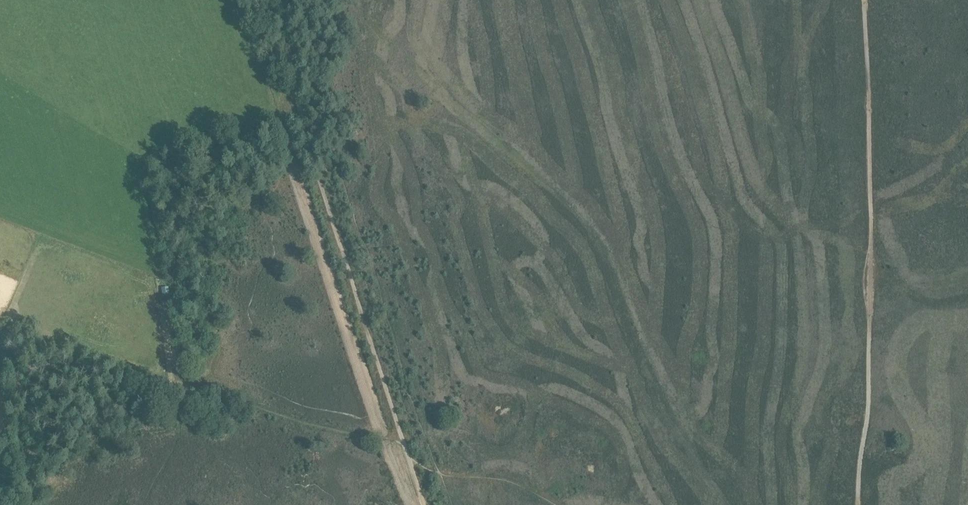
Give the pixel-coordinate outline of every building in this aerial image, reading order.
[(169,287),(162,288),(163,296),(170,295),(169,287)]
